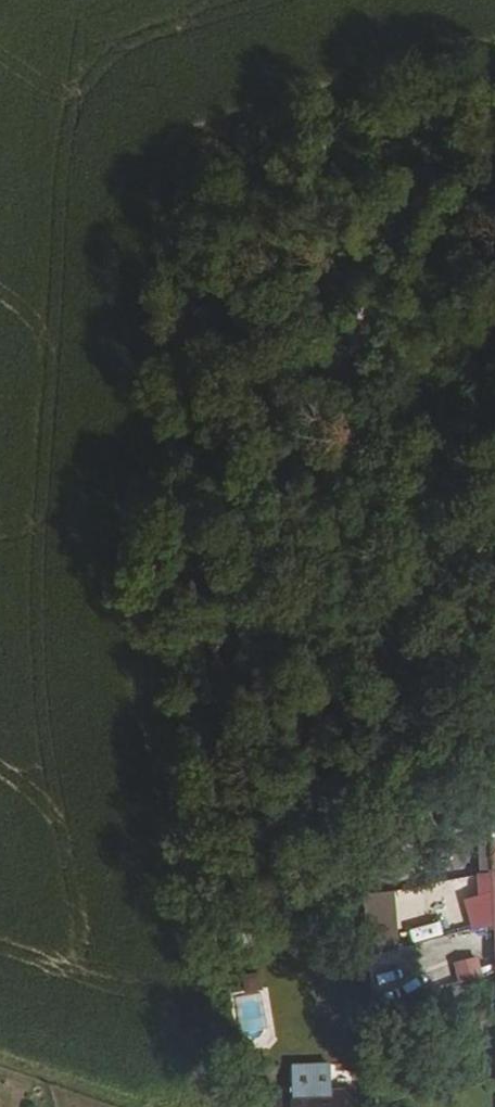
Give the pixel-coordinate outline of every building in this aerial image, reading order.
[(237,974),(241,1042),(263,1041),(259,972),(237,974)] [(330,1091),(272,1106),(334,1106),(330,1091)]
